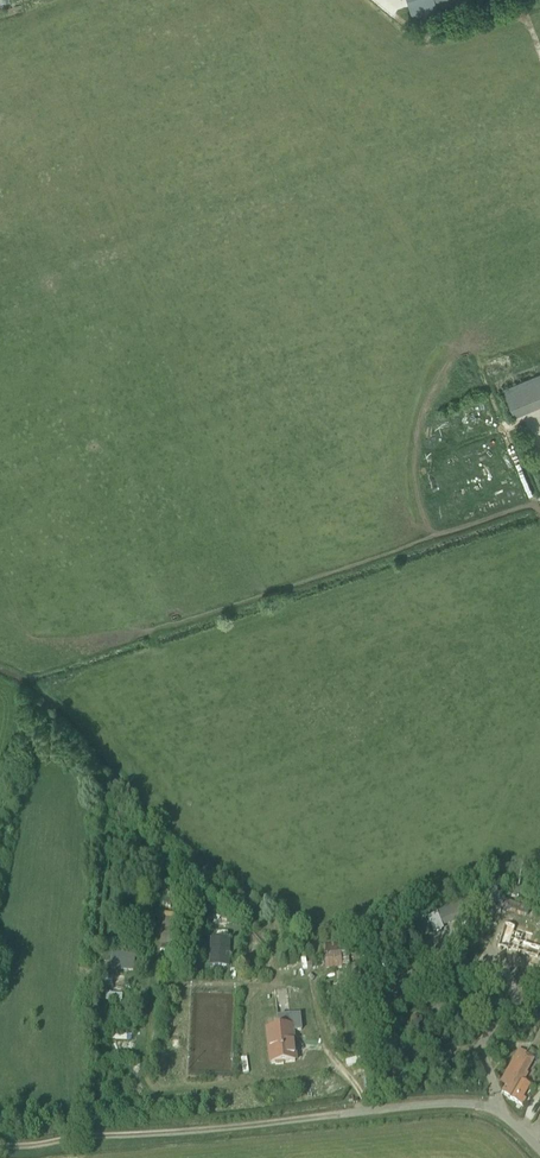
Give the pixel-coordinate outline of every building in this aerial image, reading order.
[(412,16),(466,0),(407,0),(412,16)] [(539,374),(503,389),(513,413),(539,402),(539,374)] [(467,915),(505,900),(501,892),(499,893),(497,887),(462,902),(467,915)] [(177,930),(178,912),(163,912),(163,930),(177,930)] [(527,946),(532,932),(505,924),(498,946),(507,949),(508,948),(517,951),(515,958),(523,961),(526,954),(539,958),(539,950),(527,946)] [(230,938),(211,936),(210,965),(228,966),(230,938)] [(326,969),(343,967),(340,942),(323,944),(326,969)] [(135,953),(111,951),(110,969),(133,971),(135,953)] [(277,1020),(268,1021),(271,1050),(273,1049),(274,1051),(280,1050),(280,1048),(289,1047),(287,1022),(295,1022),(294,1009),(276,1011),(277,1020)] [(521,1080),(526,1072),(530,1065),(527,1064),(529,1060),(524,1057),(526,1053),(523,1051),(519,1058),(520,1059),(518,1062),(520,1063),(519,1066),(512,1062),(507,1071),(512,1074),(502,1092),(511,1097),(510,1098),(522,1105),(524,1100),(521,1098),(529,1085),(521,1080)] [(340,1085),(326,1091),(329,1098),(343,1092),(340,1085)]
